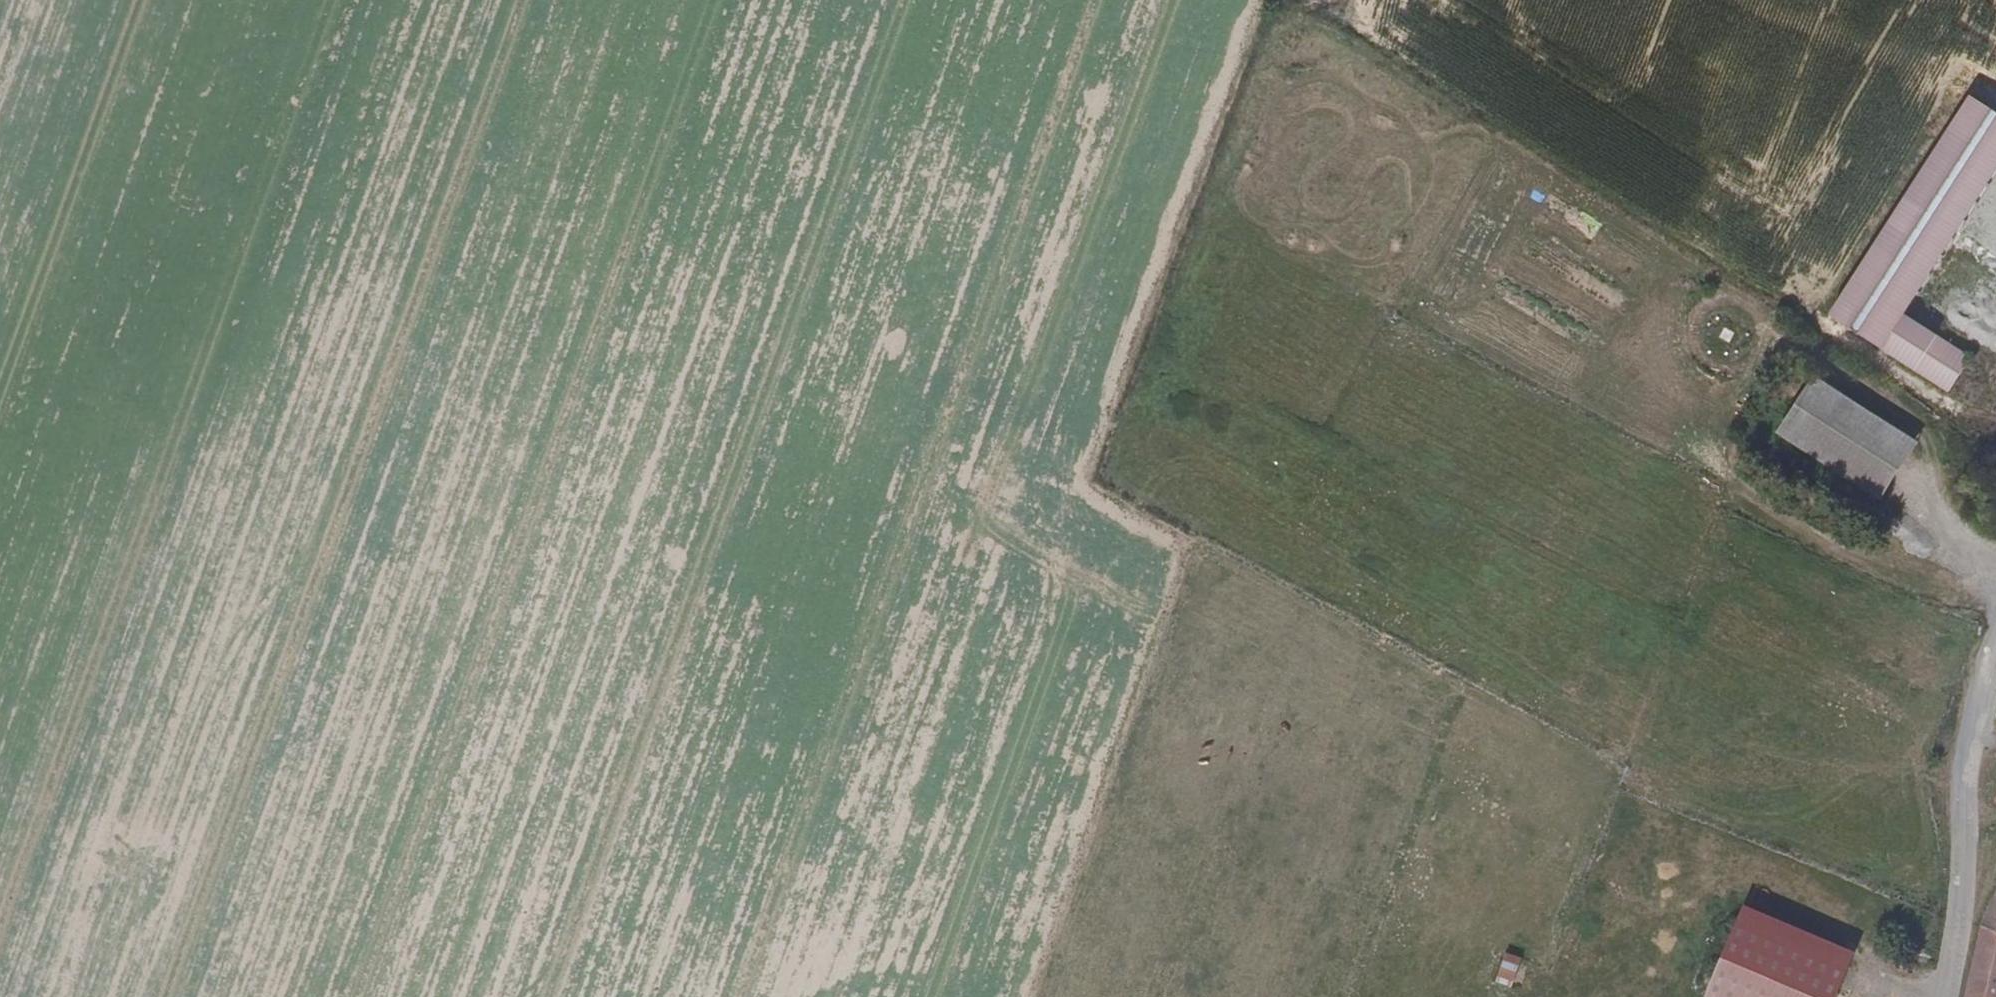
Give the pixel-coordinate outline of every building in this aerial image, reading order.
[(1901,313),(1995,162),(1995,114),(1968,96),(1961,108),(1828,317),(1944,393),(1967,356),(1901,313)] [(1916,444),(1811,377),(1773,435),(1878,502),(1916,444)] [(1980,935),(1964,996),(1995,996),(1995,899),(1980,935)] [(1743,907),(1705,996),(1835,996),(1853,952),(1743,907)] [(1515,984),(1521,958),(1503,954),(1497,980),(1515,984)]
